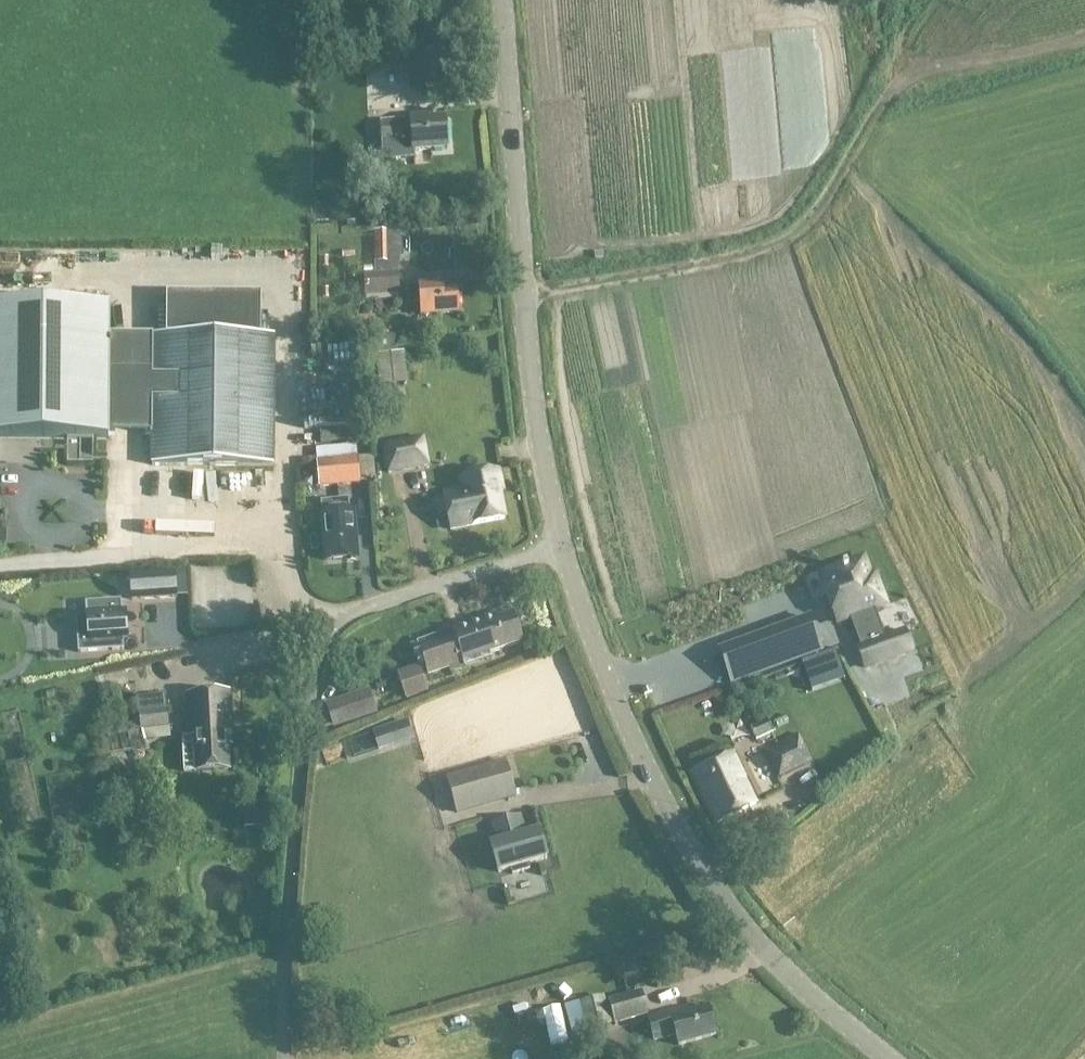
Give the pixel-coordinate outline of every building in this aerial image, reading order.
[(415,152),(449,149),(446,119),(430,121),(429,116),(412,118),(412,121),(382,123),(384,145),(414,142),(415,152)] [(390,231),(374,232),(375,264),(390,263),(390,231)] [(375,267),(375,272),(364,273),(365,297),(400,295),(398,265),(375,267)] [(458,289),(442,290),(441,285),(421,287),(408,288),(409,306),(422,305),(423,316),(460,313),(458,289)] [(110,308),(0,307),(0,437),(109,438),(110,308)] [(239,467),(240,337),(154,336),(153,466),(239,467)] [(383,378),(406,377),(405,350),(382,351),(383,378)] [(300,425),(341,426),(341,411),(300,410),(300,425)] [(390,473),(429,466),(425,440),(386,446),(390,473)] [(316,448),(316,459),(318,477),(319,488),(361,484),(357,446),(316,448)] [(302,460),(304,479),(318,477),(316,459),(302,460)] [(446,495),(446,499),(440,500),(442,511),(449,510),(453,529),(503,518),(499,495),(505,493),(500,471),(463,479),(465,491),(446,495)] [(327,561),(357,558),(354,525),(342,526),(340,501),(324,502),(326,526),(324,527),(327,561)] [(864,559),(824,574),(831,593),(827,594),(837,623),(849,618),(860,648),(858,649),(865,668),(912,651),(905,632),(886,639),(875,609),(886,605),(875,576),(870,578),(864,559)] [(177,597),(175,573),(130,577),(132,600),(177,597)] [(122,612),(121,601),(86,604),(88,619),(77,619),(79,654),(125,650),(124,639),(128,639),(126,612),(122,612)] [(513,614),(497,620),(496,616),(479,622),(480,625),(440,639),(439,635),(418,643),(429,675),(450,668),(451,673),(466,668),(468,664),(464,653),(488,645),(491,654),(523,643),(513,614)] [(721,654),(732,684),(822,651),(810,618),(753,639),(754,642),(721,654)] [(835,651),(802,663),(812,691),(845,680),(835,651)] [(421,672),(399,680),(406,699),(428,692),(421,672)] [(230,693),(187,695),(189,737),(182,738),(183,772),(194,772),(230,770),(229,745),(233,744),(230,693)] [(376,711),(370,693),(331,706),(337,724),(376,711)] [(131,720),(132,731),(170,727),(166,694),(136,698),(139,719),(131,720)] [(756,741),(773,733),(768,720),(751,727),(756,741)] [(384,730),(374,733),(379,750),(389,746),(384,730)] [(812,762),(799,734),(763,750),(778,779),(812,762)] [(757,803),(731,752),(692,772),(717,823),(757,803)] [(448,779),(457,812),(516,796),(506,762),(448,779)] [(244,805),(245,819),(263,818),(263,804),(244,805)] [(491,845),(499,873),(511,869),(513,874),(531,869),(529,864),(548,859),(540,831),(524,835),(522,829),(524,829),(521,817),(493,825),(498,843),(491,845)] [(649,1015),(642,991),(608,1000),(615,1025),(649,1015)] [(582,1002),(590,1030),(611,1025),(603,997),(582,1002)] [(676,1035),(679,1046),(716,1036),(709,1008),(687,1013),(686,1009),(649,1019),(655,1041),(676,1035)]
